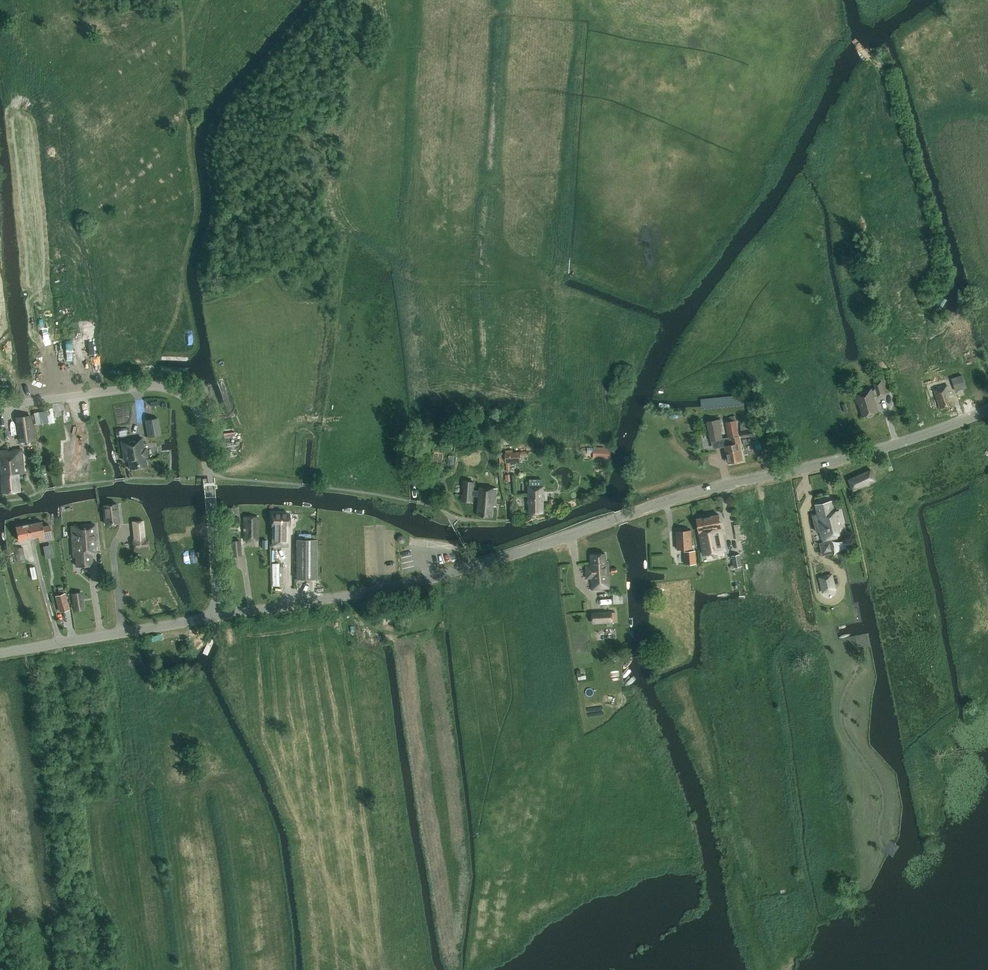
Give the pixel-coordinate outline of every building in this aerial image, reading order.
[(43,341),(44,350),(60,350),(59,341),(43,341)] [(944,393),(946,401),(961,396),(953,371),(937,376),(939,384),(928,387),(932,397),(944,393)] [(875,387),(854,394),(857,403),(859,402),(863,416),(868,414),(870,415),(873,415),(874,413),(878,411),(874,397),(885,394),(881,381),(874,383),(875,387)] [(35,440),(31,414),(14,416),(15,421),(16,421),(19,437),(18,437),(17,437),(18,442),(35,440)] [(148,436),(160,435),(158,418),(145,420),(148,436)] [(723,439),(719,419),(707,421),(711,441),(723,439)] [(729,438),(731,437),(733,444),(725,446),(729,463),(743,460),(739,443),(741,443),(739,435),(737,420),(726,421),(729,438)] [(751,428),(751,422),(740,424),(741,430),(742,438),(755,436),(753,428),(751,428)] [(93,437),(74,441),(81,477),(96,475),(91,450),(95,449),(93,437)] [(121,441),(125,461),(129,460),(130,469),(147,466),(145,457),(147,457),(147,456),(146,448),(145,448),(144,448),(142,437),(121,441)] [(66,442),(55,444),(56,455),(60,454),(65,480),(81,477),(74,441),(66,442)] [(611,459),(612,449),(612,447),(594,446),(593,456),(599,456),(598,459),(611,459)] [(22,449),(0,451),(0,463),(2,493),(20,491),(19,473),(24,472),(22,449)] [(528,451),(504,452),(505,462),(520,462),(520,455),(528,455),(528,451)] [(871,469),(849,479),(854,490),(876,480),(871,469)] [(543,512),(544,486),(542,486),(541,479),(529,479),(530,486),(528,486),(528,499),(529,499),(529,512),(543,512)] [(496,506),(497,488),(480,487),(480,491),(473,490),(473,481),(463,481),(463,487),(465,487),(464,494),(462,494),(462,501),(472,501),(472,495),(479,496),(478,515),(493,517),(493,505),(496,506)] [(834,549),(832,538),(838,537),(837,534),(845,533),(840,510),(834,512),(831,500),(816,504),(819,514),(817,514),(823,540),(824,540),(824,542),(825,551),(834,549)] [(104,505),(106,524),(119,523),(117,503),(104,505)] [(289,514),(271,513),(271,526),(273,526),(273,545),(286,545),(287,527),(289,527),(289,514)] [(719,514),(697,519),(704,554),(725,550),(721,528),(722,528),(719,514)] [(185,527),(194,527),(194,517),(185,517),(185,527)] [(258,540),(258,517),(244,517),(244,540),(258,540)] [(12,527),(22,525),(21,518),(11,519),(12,527)] [(42,521),(39,522),(37,520),(33,521),(33,523),(29,524),(32,538),(39,536),(39,541),(52,538),(50,525),(43,526),(42,521)] [(143,520),(133,521),(135,539),(133,539),(134,550),(148,549),(147,538),(145,538),(143,520)] [(96,553),(94,523),(71,525),(73,548),(76,548),(77,566),(92,565),(92,553),(96,553)] [(16,526),(18,540),(32,538),(29,524),(16,526)] [(738,525),(738,524),(732,526),(731,526),(732,533),(733,534),(734,535),(740,534),(739,525),(738,525)] [(676,531),(677,549),(692,548),(691,530),(676,531)] [(317,539),(297,539),(297,579),(317,579),(317,539)] [(241,555),(240,540),(229,541),(230,556),(241,555)] [(25,561),(22,547),(15,549),(17,562),(25,561)] [(680,564),(680,550),(673,550),(672,564),(680,564)] [(685,552),(685,564),(696,563),(695,551),(685,552)] [(587,578),(592,578),(592,589),(610,588),(609,562),(606,562),(606,553),(591,554),(591,569),(586,570),(587,578)] [(732,555),(734,567),(742,566),(740,554),(732,555)] [(835,589),(832,574),(820,577),(824,592),(835,589)] [(82,591),(70,593),(73,611),(85,609),(82,591)] [(64,594),(56,596),(60,611),(68,609),(67,604),(64,594)] [(592,611),(592,622),(593,624),(613,622),(613,620),(616,620),(615,612),(612,612),(612,610),(592,611)] [(351,626),(343,626),(344,638),(351,637),(351,626)] [(610,630),(592,630),(593,639),(610,638),(610,630)]
